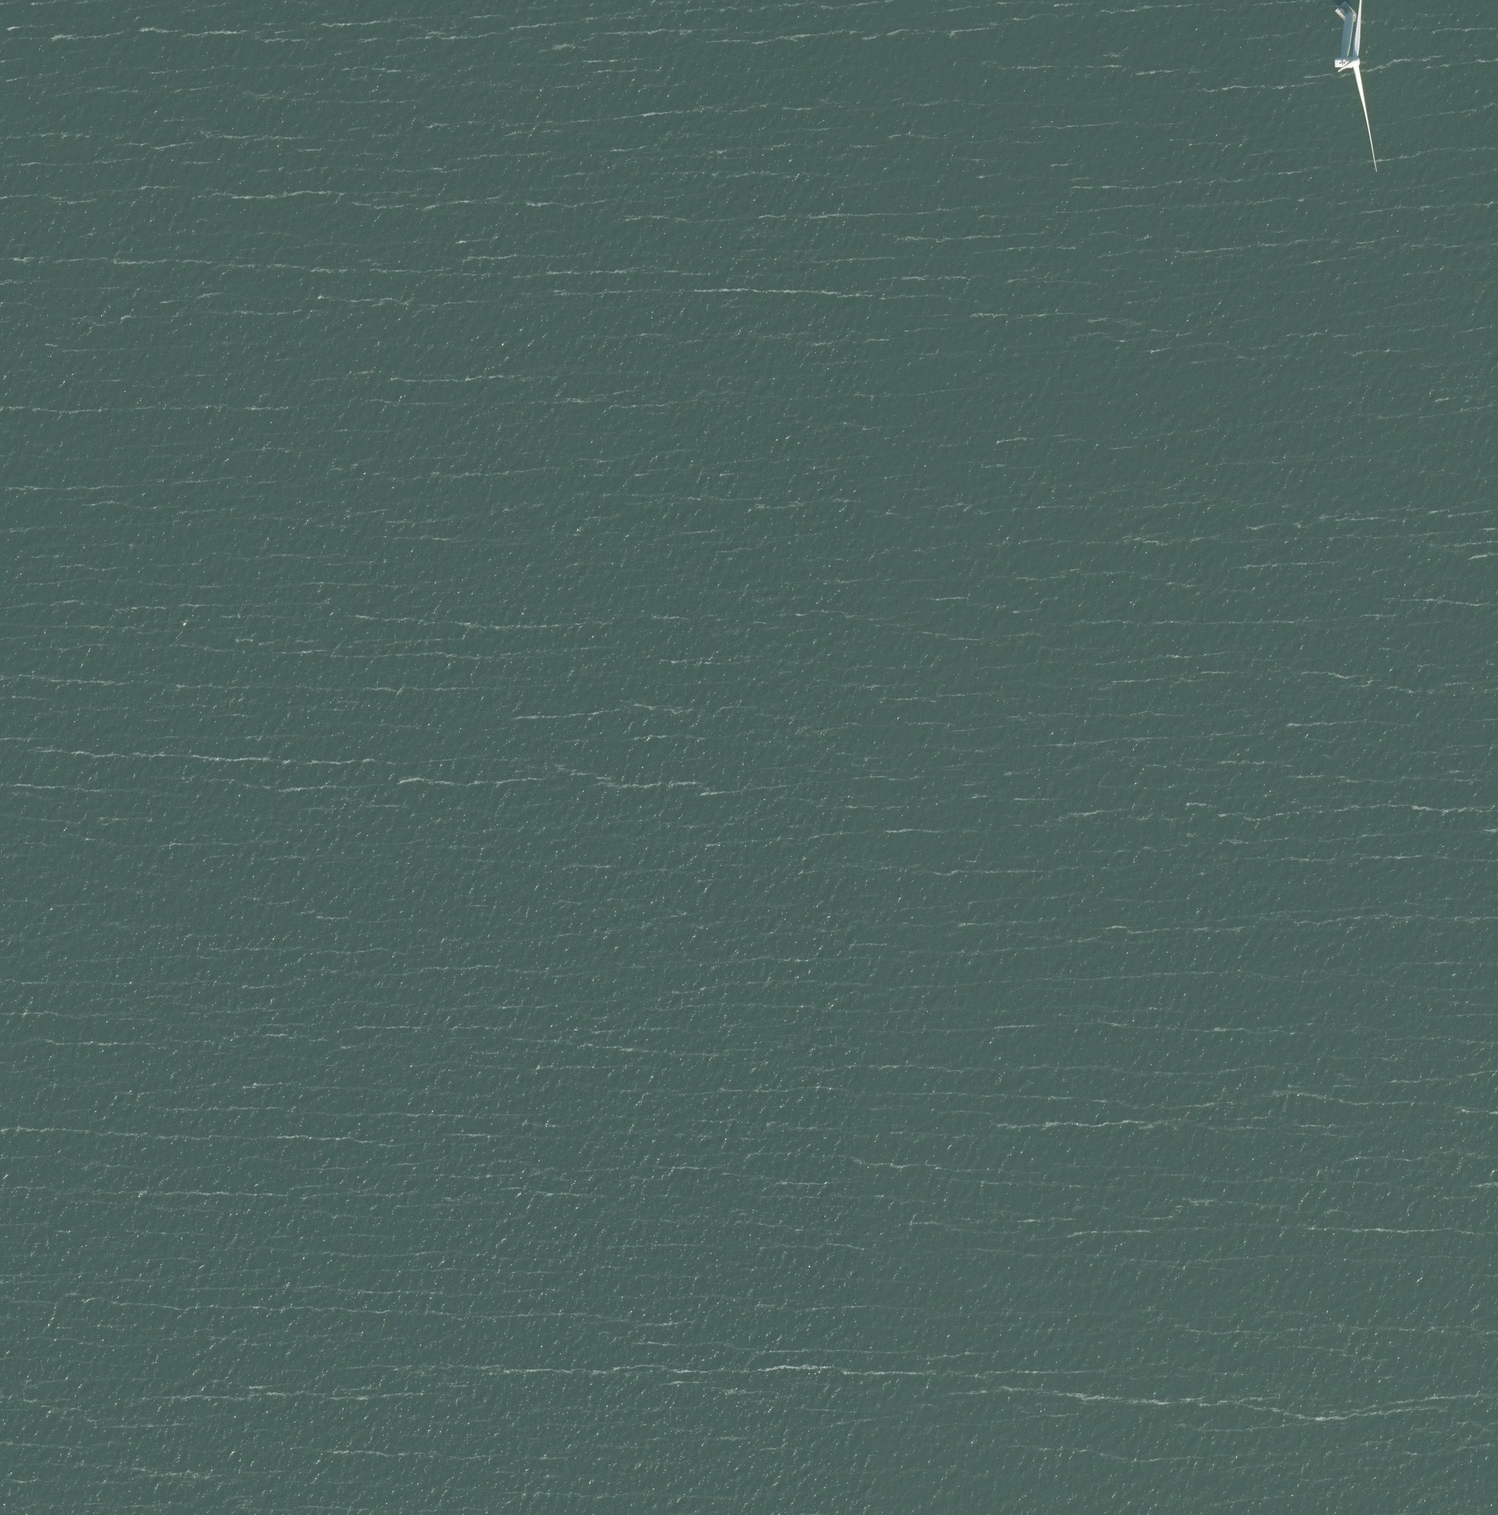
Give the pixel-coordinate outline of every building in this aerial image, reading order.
[(1344,12),(1344,14),(1344,16),(1345,17),(1346,18),(1348,18),(1350,18),(1351,17),(1352,16),(1353,14),(1352,12),(1351,11),(1350,10),(1348,9),(1346,10),(1345,11),(1344,12)]
